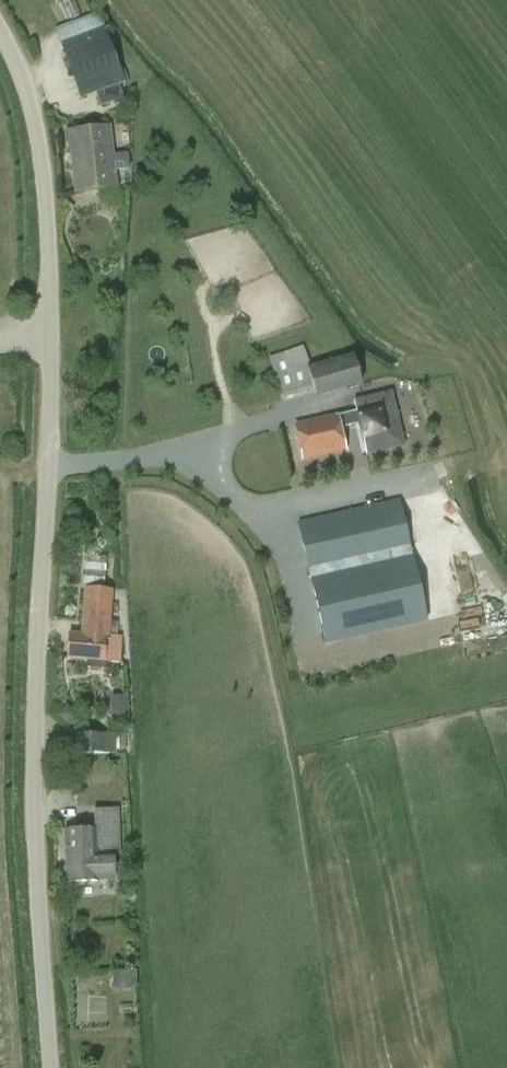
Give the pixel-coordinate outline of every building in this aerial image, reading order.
[(123,83),(104,33),(98,15),(94,16),(56,30),(63,48),(81,98),(95,93),(100,106),(123,98),(118,85),(123,83)] [(115,188),(113,171),(129,170),(127,154),(111,156),(108,127),(68,132),(75,193),(115,188)] [(362,385),(353,355),(306,369),(314,398),(362,385)] [(360,396),(360,445),(400,444),(399,395),(360,396)] [(343,450),(335,416),(295,426),(303,459),(343,450)] [(409,555),(399,500),(298,522),(319,626),(377,614),(379,626),(422,616),(409,555)] [(83,634),(68,633),(66,659),(104,662),(106,636),(109,592),(87,591),(84,621),(84,623),(83,634)] [(117,717),(130,717),(129,695),(116,696),(117,717)] [(115,734),(74,734),(74,754),(115,754),(115,734)] [(113,856),(121,856),(119,809),(93,810),(93,828),(64,829),(66,882),(97,881),(114,880),(113,856)] [(131,989),(130,970),(111,971),(112,990),(131,989)]
